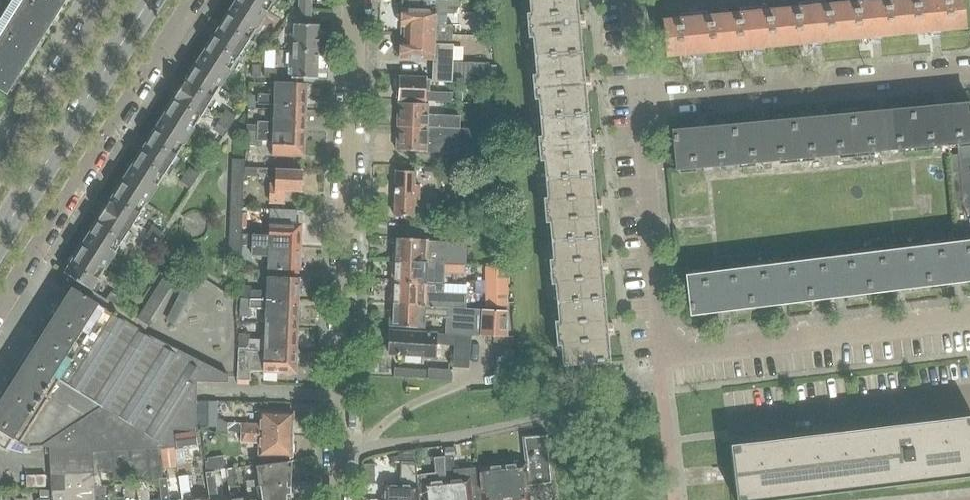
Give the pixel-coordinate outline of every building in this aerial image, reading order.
[(0,33),(0,90),(7,95),(66,0),(21,0),(0,33)] [(234,4),(261,21),(274,0),(236,0),(234,4)] [(298,25),(311,26),(311,0),(299,0),(298,25)] [(423,10),(401,9),(401,13),(399,15),(399,20),(401,21),(401,27),(405,27),(404,34),(434,35),(434,34),(439,34),(439,35),(452,35),(452,25),(440,25),(440,24),(434,24),(435,13),(459,13),(459,0),(423,0),(423,10)] [(578,52),(576,27),(585,26),(584,15),(575,16),(573,0),(530,0),(532,19),(523,20),(524,32),(533,31),(535,56),(578,52)] [(810,43),(811,43),(811,48),(821,47),(822,47),(821,42),(844,40),(840,2),(816,4),(815,0),(809,0),(809,5),(781,8),(784,45),(810,43)] [(870,37),(871,42),(880,41),(881,41),(881,36),(903,34),(900,0),(864,0),(840,2),(844,40),(870,37)] [(965,28),(963,0),(900,0),(903,34),(928,32),(930,31),(930,36),(939,35),(941,35),(940,30),(965,28)] [(724,51),(751,48),(752,53),(761,52),(762,52),(762,47),(784,45),(781,8),(756,10),(756,3),(749,4),(749,11),(733,13),(721,14),(724,51)] [(211,40),(196,64),(223,81),(261,21),(234,4),(221,24),(211,40)] [(696,9),(689,10),(690,17),(663,20),(666,57),(691,54),(692,54),(692,59),(703,58),(702,53),(724,51),(721,14),(696,16),(696,9)] [(293,36),(289,36),(289,51),(318,52),(319,26),(311,26),(298,25),(294,25),(293,36)] [(398,47),(398,52),(400,54),(400,59),(433,60),(433,63),(433,73),(432,81),(452,82),(452,63),(453,45),(451,45),(452,35),(439,35),(439,34),(434,34),(434,35),(404,34),(404,41),(400,41),(400,46),(398,47)] [(292,68),(292,78),(317,79),(318,52),(289,51),(288,68),(292,68)] [(541,118),(584,114),(582,89),(591,88),(590,76),(581,77),(578,52),(535,56),(537,81),(528,82),(529,93),(538,93),(541,118)] [(452,63),(452,82),(488,83),(488,64),(452,63)] [(174,98),(158,123),(186,141),(188,137),(223,81),(196,64),(185,81),(174,98)] [(252,65),(252,77),(260,77),(261,65),(252,65)] [(264,70),(264,77),(276,78),(276,70),(264,70)] [(451,93),(435,93),(429,92),(430,80),(426,80),(426,78),(399,77),(399,78),(397,78),(397,93),(399,93),(398,101),(451,103),(451,93)] [(305,87),(305,83),(275,82),(274,95),(259,94),(258,104),(304,106),(305,96),(307,96),(307,87),(305,87)] [(483,92),(482,103),(497,103),(497,92),(483,92)] [(398,103),(397,127),(459,129),(459,128),(460,119),(427,117),(428,105),(398,103)] [(969,103),(944,105),(944,107),(935,107),(935,106),(910,109),(913,146),(941,144),(941,150),(948,150),(948,143),(956,142),(969,141),(969,106),(969,103)] [(258,121),(257,131),(303,133),(304,123),(306,121),(306,115),(304,113),(304,110),(274,109),(273,122),(258,121)] [(850,114),(854,152),(881,149),(882,156),(889,156),(888,148),(913,146),(910,109),(884,111),(884,112),(876,113),(876,112),(850,114)] [(232,124),(236,117),(225,110),(221,117),(232,124)] [(546,179),(590,175),(587,150),(596,149),(595,138),(586,139),(584,114),(541,118),(543,142),(534,143),(535,155),(544,154),(546,179)] [(791,120),(795,158),(822,155),(822,162),(830,161),(829,154),(854,152),(850,114),(825,117),(825,118),(816,119),(816,117),(791,120)] [(221,117),(217,124),(227,130),(232,124),(221,117)] [(732,125),(736,164),(762,161),(763,168),(770,167),(769,160),(795,158),(791,120),(766,122),(766,123),(757,124),(757,123),(732,125)] [(138,156),(121,183),(148,201),(186,141),(158,123),(148,140),(138,156)] [(736,164),(732,125),(707,128),(707,129),(699,130),(698,129),(673,131),(677,168),(677,169),(703,167),(704,174),(711,173),(710,166),(736,164)] [(459,128),(459,129),(453,129),(397,127),(396,150),(488,154),(489,129),(459,128)] [(246,131),(246,146),(255,147),(255,131),(246,131)] [(303,133),(257,131),(257,141),(273,142),(272,154),(303,155),(303,152),(305,149),(305,144),(303,142),(303,133)] [(956,142),(961,192),(969,191),(969,141),(956,142)] [(424,175),(437,176),(437,167),(425,166),(424,175)] [(195,181),(199,174),(189,168),(184,175),(195,181)] [(244,168),(244,176),(256,177),(256,168),(244,168)] [(302,171),(276,170),(276,185),(271,185),(270,203),(283,203),(284,191),(301,191),(302,171)] [(418,200),(419,185),(414,185),(414,172),(395,171),(393,216),(412,216),(413,200),(418,200)] [(195,181),(184,175),(180,181),(191,188),(195,181)] [(550,216),(552,241),(595,237),(593,212),(602,211),(601,200),(592,200),(590,175),(546,179),(549,204),(540,205),(541,217),(550,216)] [(96,222),(82,242),(110,260),(128,231),(134,223),(148,201),(121,183),(111,198),(106,206),(101,214),(96,222)] [(966,242),(969,241),(969,191),(961,192),(966,242)] [(298,223),(269,222),(268,235),(242,234),(241,244),(297,246),(298,237),(300,237),(300,227),(298,227),(298,223)] [(163,232),(162,231),(153,225),(148,233),(159,239),(163,232)] [(455,226),(434,225),(433,236),(455,238),(455,226)] [(966,242),(957,243),(957,236),(949,237),(950,244),(924,247),(929,284),(955,281),(954,279),(963,278),(963,280),(969,279),(969,241),(966,242)] [(555,277),(557,302),(601,298),(599,273),(608,272),(607,261),(598,262),(595,237),(552,241),(554,266),(545,267),(546,278),(555,277)] [(393,238),(392,261),(427,262),(444,263),(444,264),(465,265),(466,243),(428,241),(428,240),(393,238)] [(139,248),(149,254),(154,247),(144,240),(139,248)] [(68,265),(63,272),(78,281),(91,289),(110,260),(82,242),(68,265)] [(929,284),(924,247),(898,250),(897,243),(890,244),(891,251),(865,254),(870,291),(895,288),(895,287),(903,286),(904,287),(929,284)] [(241,244),(241,260),(253,260),(253,254),(268,255),(267,269),(296,270),(296,267),(298,267),(299,257),(297,257),(297,246),(241,244)] [(870,291),(865,254),(839,257),(838,250),(831,251),(832,258),(806,261),(810,299),(836,296),(836,293),(844,292),(845,294),(870,291)] [(810,299),(806,261),(780,264),(779,257),(772,258),(773,265),(747,268),(751,306),(777,303),(777,301),(785,300),(785,302),(810,299)] [(174,261),(170,267),(180,274),(184,267),(174,261)] [(392,261),(391,283),(426,285),(443,286),(443,285),(444,274),(444,264),(444,263),(427,262),(392,261)] [(444,264),(444,274),(464,275),(465,265),(444,264)] [(751,306),(747,268),(720,272),(719,264),(713,265),(714,273),(687,276),(692,313),(718,310),(717,309),(718,309),(718,307),(725,306),(726,307),(726,309),(751,306)] [(170,267),(166,274),(176,280),(180,274),(170,267)] [(508,267),(486,267),(486,281),(486,287),(508,287),(508,281),(508,267)] [(166,274),(162,280),(172,286),(176,280),(166,274)] [(296,280),(296,277),(267,276),(266,291),(249,290),(249,286),(240,285),(239,299),(296,301),(296,290),(299,288),(299,283),(296,280)] [(162,280),(158,286),(168,293),(172,286),(162,280)] [(426,285),(391,283),(391,305),(425,307),(447,308),(465,309),(466,294),(426,292),(426,285)] [(158,286),(154,293),(164,299),(168,293),(158,286)] [(227,376),(226,376),(149,335),(74,287),(69,295),(67,294),(26,358),(104,407),(103,408),(131,450),(161,449),(175,447),(173,431),(195,431),(196,382),(227,383),(227,376)] [(486,287),(486,292),(486,307),(508,307),(508,287),(486,287)] [(122,298),(121,298),(111,292),(107,299),(117,305),(122,298)] [(154,293),(150,299),(160,306),(164,299),(154,293)] [(601,298),(557,302),(560,327),(551,328),(552,340),(561,339),(563,365),(607,361),(605,335),(613,334),(612,323),(604,323),(601,298)] [(150,299),(146,306),(156,312),(160,306),(150,299)] [(251,317),(252,307),(266,307),(265,322),(294,323),(295,319),(298,317),(298,312),(295,309),(296,301),(239,299),(239,317),(251,317)] [(425,316),(446,317),(447,308),(425,307),(391,305),(390,326),(424,328),(425,316)] [(146,306),(142,312),(152,318),(156,312),(146,306)] [(446,317),(445,334),(455,335),(463,335),(464,335),(471,336),(480,336),(480,335),(481,310),(473,310),(465,309),(447,308),(446,317)] [(507,311),(481,310),(480,335),(480,336),(494,336),(494,344),(506,344),(506,336),(507,311)] [(142,312),(137,318),(148,325),(152,318),(142,312)] [(238,334),(238,348),(294,350),(294,340),(297,338),(297,333),(294,330),(294,327),(294,323),(265,322),(265,324),(265,326),(265,340),(249,339),(249,334),(238,334)] [(435,333),(390,330),(389,354),(434,357),(435,333)] [(471,336),(464,335),(463,335),(455,335),(453,368),(469,369),(471,336)] [(238,348),(237,380),(249,380),(249,371),(293,372),(293,369),(296,367),(296,361),(293,359),(294,350),(238,348)] [(7,449),(14,439),(24,446),(27,448),(42,447),(50,447),(51,473),(94,472),(98,472),(100,472),(100,471),(113,471),(113,481),(162,478),(161,449),(131,450),(103,408),(104,407),(26,358),(0,400),(0,444),(7,449)] [(197,402),(196,428),(216,428),(216,416),(217,402),(197,402)] [(241,423),(241,433),(291,435),(291,427),(294,424),(294,419),(292,417),(292,413),(260,412),(259,423),(241,423)] [(228,423),(216,416),(216,428),(216,432),(228,433),(228,423)] [(228,423),(228,433),(241,433),(241,423),(228,423)] [(731,453),(737,499),(774,499),(969,476),(969,424),(732,453),(731,453)] [(196,432),(188,433),(190,446),(197,445),(196,432)] [(291,444),(291,435),(241,433),(240,442),(258,443),(258,456),(291,457),(291,454),(293,451),(293,445),(291,444)] [(523,446),(525,463),(477,467),(480,499),(529,499),(528,488),(552,486),(547,435),(522,437),(523,446)] [(174,448),(161,449),(162,459),(175,458),(174,448)] [(454,448),(443,448),(443,450),(443,457),(455,456),(454,448)] [(402,463),(402,464),(416,464),(414,450),(406,450),(403,452),(402,463)] [(221,456),(209,458),(211,471),(223,469),(221,456)] [(453,469),(453,463),(457,463),(457,456),(455,456),(443,457),(443,464),(446,499),(480,499),(477,467),(454,470),(453,469)] [(423,499),(446,499),(443,464),(443,457),(434,458),(435,473),(421,475),(423,499)] [(290,482),(290,479),(290,462),(257,466),(260,486),(290,482)] [(375,484),(374,464),(365,464),(365,484),(375,484)] [(384,499),(419,499),(416,464),(402,464),(402,473),(401,483),(385,483),(384,499)] [(238,498),(233,468),(221,470),(222,479),(227,479),(230,499),(231,498),(231,499),(250,499),(250,496),(238,498)] [(218,499),(214,471),(205,473),(208,497),(210,497),(210,499),(231,499),(231,498),(230,499),(218,499)] [(94,487),(94,486),(101,486),(100,472),(94,472),(51,473),(52,498),(52,499),(95,499),(94,487)] [(208,497),(191,499),(188,476),(178,477),(181,499),(210,499),(210,497),(208,497)] [(165,478),(159,479),(162,499),(168,499),(165,478)] [(136,482),(138,499),(149,499),(147,481),(136,482)] [(290,482),(260,486),(257,486),(259,499),(289,499),(290,482)] [(95,499),(105,499),(105,496),(106,496),(106,486),(101,486),(94,487),(95,499)]
